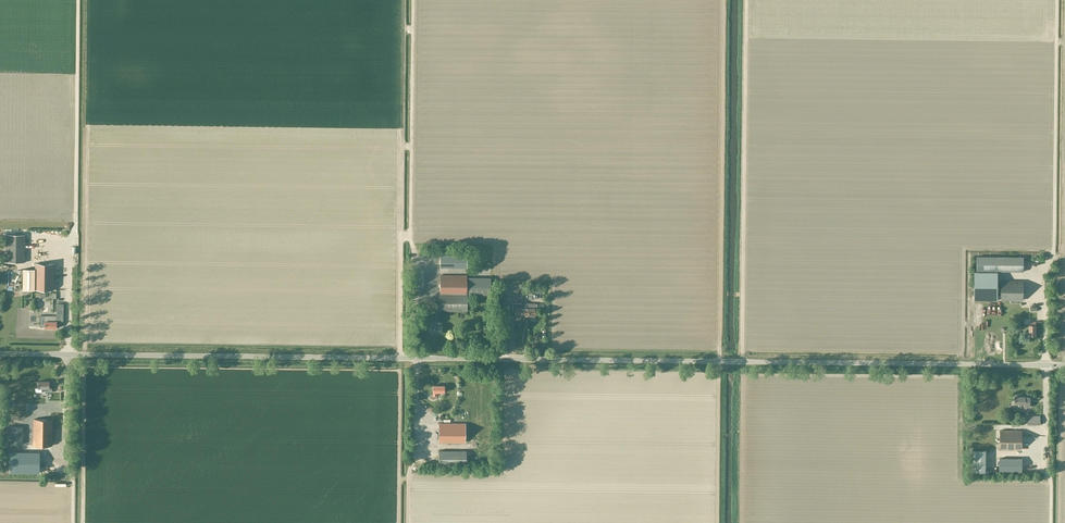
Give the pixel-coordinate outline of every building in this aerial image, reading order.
[(7,234),(7,262),(24,262),(25,235),(7,234)] [(467,268),(467,255),(440,254),(440,268),(467,268)] [(974,299),(1001,300),(1023,300),(1023,281),(1002,281),(1002,295),(997,295),(998,271),(1023,271),(1024,257),(976,256),(976,272),(974,272),(974,299)] [(54,290),(54,264),(35,264),(35,290),(54,290)] [(35,290),(35,269),(23,269),(23,290),(35,290)] [(466,294),(466,275),(440,275),(440,294),(440,312),(466,312),(466,294)] [(521,316),(521,304),(521,303),(513,303),(513,311),(515,311),(514,316),(521,316)] [(45,328),(56,328),(57,316),(45,316),(45,328)] [(430,325),(430,332),(442,332),(442,325),(442,321),(434,321),(430,321),(430,325)] [(38,381),(38,388),(42,388),(42,391),(52,391),(52,383),(49,383),(49,381),(38,381)] [(444,392),(444,385),(432,385),(432,392),(433,392),(433,396),(437,396),(437,392),(444,392)] [(1030,397),(1025,397),(1025,396),(1014,396),(1014,400),(1013,400),(1013,405),(1018,405),(1018,403),(1025,403),(1025,407),(1030,407),(1030,397)] [(52,445),(52,419),(34,419),(33,445),(52,445)] [(439,423),(439,442),(465,442),(465,423),(439,423)] [(23,444),(23,427),(11,426),(11,431),(10,444),(23,444)] [(1000,430),(1000,449),(1021,449),(1022,430),(1000,430)] [(972,449),(972,472),(985,472),(986,450),(972,449)] [(10,451),(10,471),(39,471),(39,451),(10,451)] [(466,451),(439,451),(439,465),(466,465),(466,451)] [(1021,459),(999,459),(999,472),(1021,472),(1021,459)]
